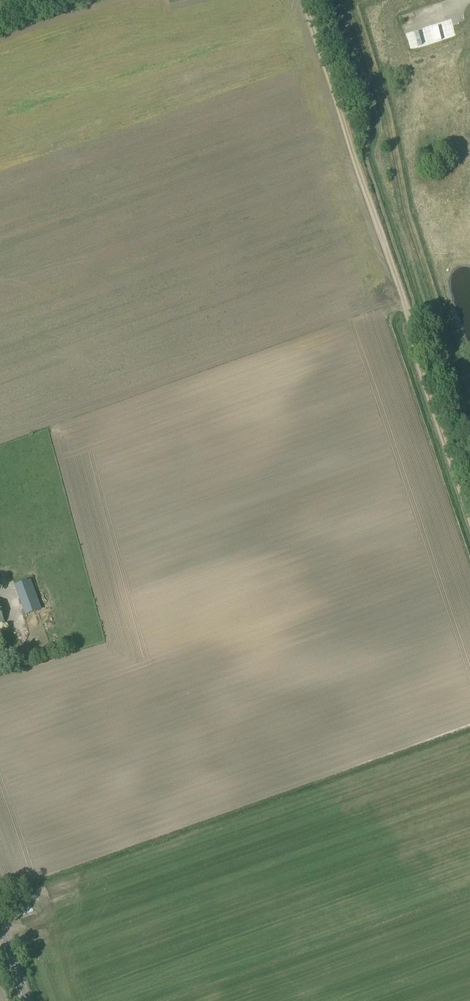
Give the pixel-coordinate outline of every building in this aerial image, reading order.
[(33,587),(18,593),(26,615),(41,610),(33,587)] [(0,625),(0,634),(8,632),(6,623),(0,625)] [(15,905),(22,902),(19,895),(13,898),(15,905)]
